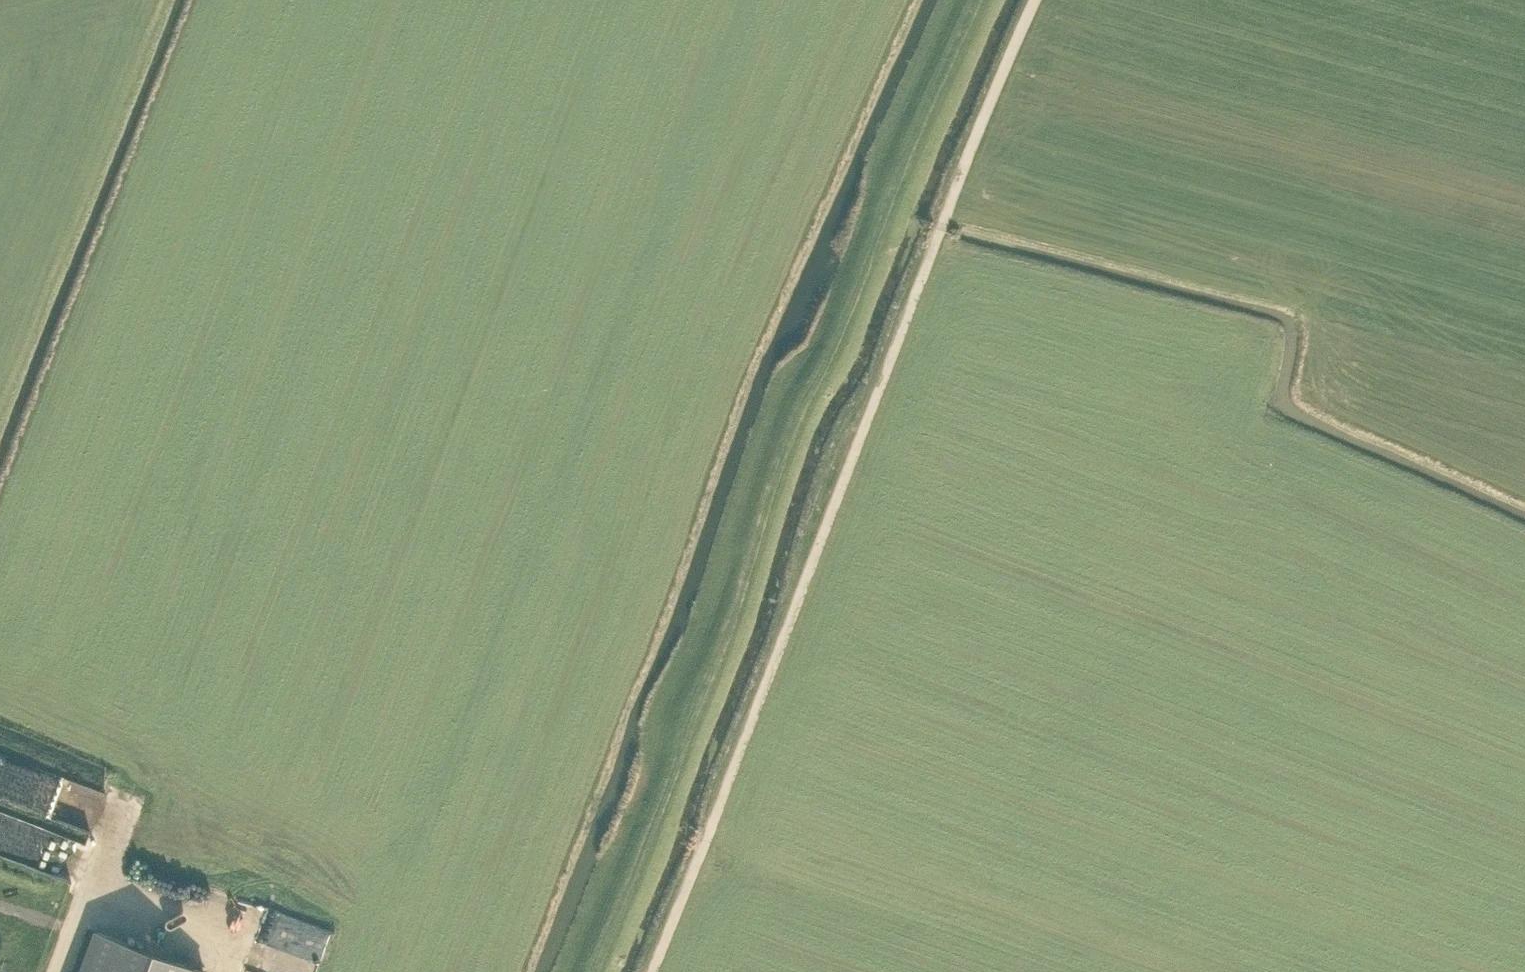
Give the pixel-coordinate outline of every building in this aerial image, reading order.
[(24,857),(39,816),(0,803),(0,848),(24,857)] [(93,930),(77,971),(202,971),(93,930)]
